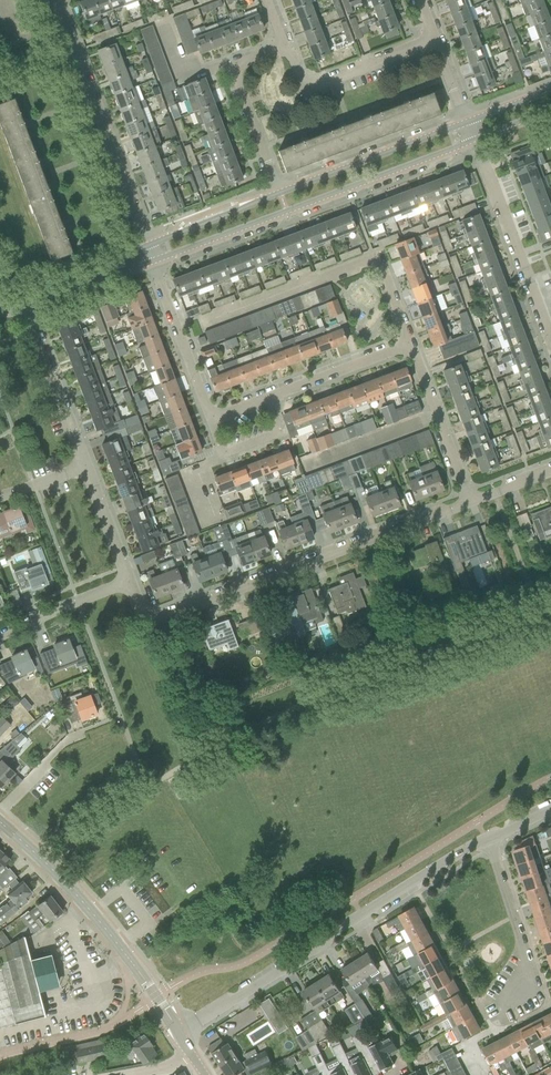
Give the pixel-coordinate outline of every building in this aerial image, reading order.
[(80,0),(81,3),(87,19),(99,14),(94,0),(80,0)] [(112,9),(108,0),(94,0),(99,14),(112,9)] [(124,5),(123,0),(108,0),(112,9),(124,5)] [(193,5),(191,0),(190,0),(181,3),(184,9),(193,5)] [(221,5),(219,0),(218,0),(210,3),(210,4),(211,4),(212,6),(211,7),(211,9),(221,5)] [(310,3),(308,0),(293,0),(296,9),(310,3)] [(341,6),(338,0),(332,0),(335,8),(341,6)] [(344,5),(347,14),(353,12),(351,6),(357,4),(361,3),(360,0),(356,0),(344,5)] [(466,9),(462,0),(451,0),(447,2),(452,14),(466,9)] [(505,9),(502,0),(496,0),(499,10),(502,9),(503,10),(505,9)] [(520,3),(525,15),(544,7),(541,0),(527,0),(520,3)] [(493,1),(487,3),(491,14),(497,12),(493,1)] [(375,22),(393,15),(388,2),(373,8),(378,20),(374,21),(375,22)] [(174,13),(184,9),(181,3),(171,7),(174,13)] [(211,4),(210,4),(210,3),(200,7),(202,13),(211,9),(211,7),(212,6),(211,4)] [(301,21),(314,16),(310,3),(296,9),(301,21)] [(339,18),(345,16),(341,6),(335,8),(339,18)] [(546,12),(544,7),(525,15),(529,13),(534,25),(550,19),(550,17),(549,11),(546,12)] [(187,18),(199,14),(197,8),(185,13),(187,18)] [(158,19),(168,15),(166,9),(156,13),(158,19)] [(456,27),(470,22),(466,9),(452,14),(456,27)] [(505,9),(503,10),(502,9),(499,10),(503,21),(509,19),(505,9)] [(250,34),(245,20),(242,11),(237,13),(239,17),(231,20),(230,18),(238,39),(250,34)] [(494,23),(500,21),(497,12),(491,14),(494,23)] [(148,23),(158,19),(156,13),(146,17),(148,23)] [(172,18),(175,24),(187,19),(186,19),(187,18),(185,13),(172,18)] [(250,34),(263,29),(258,15),(245,20),(250,34)] [(384,33),(398,28),(393,15),(375,22),(377,27),(381,26),(384,33)] [(305,34),(319,29),(314,16),(301,21),(305,34)] [(233,40),(238,39),(230,18),(217,23),(225,43),(226,46),(234,43),(233,40)] [(366,24),(358,27),(357,25),(354,18),(349,20),(353,30),(359,28),(366,25),(366,24)] [(133,28),(143,25),(141,19),(131,22),(133,28)] [(177,31),(189,26),(187,19),(175,24),(177,31)] [(361,24),(357,25),(358,27),(366,24),(366,25),(371,23),(370,19),(362,22),(361,24)] [(550,20),(550,19),(534,25),(539,38),(550,34),(550,25),(549,21),(550,20)] [(344,33),(350,31),(346,21),(340,23),(344,33)] [(123,32),(133,28),(131,22),(121,26),(123,32)] [(461,39),(475,34),(470,22),(456,27),(461,39)] [(213,48),(225,43),(217,23),(205,28),(204,26),(213,48)] [(512,35),(515,34),(511,23),(505,25),(509,35),(511,34),(512,35)] [(142,36),(155,32),(152,25),(139,30),(142,36)] [(179,37),(192,32),(191,31),(189,26),(177,31),(179,37)] [(201,36),(194,38),(199,50),(200,53),(213,48),(204,26),(199,28),(201,36)] [(108,38),(118,34),(115,27),(105,30),(108,38)] [(500,39),(506,37),(502,27),(496,29),(500,39)] [(359,28),(353,30),(357,40),(363,38),(362,35),(359,28)] [(310,46),(324,41),(319,29),(305,34),(310,46)] [(96,42),(108,38),(105,30),(93,35),(96,42)] [(348,43),(354,41),(350,31),(344,33),(348,43)] [(155,32),(142,36),(144,43),(157,38),(155,32)] [(182,43),(188,41),(194,38),(192,32),(179,37),(182,43)] [(466,52),(480,47),(475,34),(461,39),(466,52)] [(515,34),(512,35),(511,34),(509,35),(514,48),(520,46),(515,34)] [(550,48),(550,34),(539,38),(543,51),(550,48)] [(504,49),(510,47),(506,37),(500,39),(504,49)] [(157,38),(144,43),(147,49),(159,45),(157,38)] [(193,53),(199,50),(194,38),(188,41),(193,53)] [(186,55),(193,53),(188,41),(182,43),(186,55)] [(329,54),(325,43),(324,41),(310,46),(315,59),(329,54)] [(138,52),(144,50),(141,43),(135,45),(138,52)] [(104,65),(121,58),(116,44),(114,45),(109,47),(107,47),(98,51),(104,65)] [(159,45),(147,49),(149,56),(162,51),(159,45)] [(513,48),(514,51),(518,60),(524,58),(520,49),(519,46),(514,48),(513,48)] [(471,64),(485,59),(480,47),(466,52),(471,64)] [(518,60),(521,68),(532,63),(532,62),(544,57),(547,65),(549,71),(550,76),(550,48),(544,51),(524,58),(518,60)] [(162,51),(149,56),(152,62),(164,57),(162,51)] [(505,65),(515,61),(511,51),(506,54),(508,61),(504,62),(505,65)] [(164,57),(152,62),(154,69),(167,64),(164,57)] [(131,67),(125,69),(121,58),(104,65),(109,80),(135,70),(133,71),(131,67)] [(475,77),(489,72),(485,59),(471,64),(475,77)] [(513,71),(518,69),(515,61),(505,65),(506,68),(511,66),(513,71)] [(167,64),(154,69),(156,74),(169,69),(167,64)] [(169,69),(156,74),(159,81),(171,76),(169,69)] [(129,80),(138,77),(135,70),(109,80),(115,94),(132,87),(129,80)] [(480,90),(494,84),(489,72),(475,77),(480,90)] [(171,76),(159,81),(161,87),(174,82),(171,76)] [(193,83),(182,87),(187,99),(193,97),(209,91),(212,90),(207,77),(204,79),(193,83)] [(174,82),(161,87),(164,94),(169,91),(176,89),(174,82)] [(120,108),(143,100),(138,86),(132,88),(132,87),(115,94),(120,108)] [(153,96),(160,93),(157,86),(151,89),(153,96)] [(172,106),(174,105),(169,91),(164,94),(168,106),(169,106),(169,105),(171,104),(172,106)] [(193,97),(187,99),(192,112),(193,111),(213,104),(209,91),(193,97)] [(160,110),(165,108),(160,93),(153,96),(154,96),(155,96),(160,110)] [(402,129),(440,114),(432,93),(394,108),(402,129)] [(23,120),(14,98),(0,104),(0,125),(8,145),(29,137),(25,128),(26,128),(23,121),(23,120)] [(143,100),(120,108),(126,123),(143,117),(140,109),(146,106),(144,99),(143,100)] [(174,105),(172,106),(171,104),(169,105),(169,106),(168,106),(172,116),(178,113),(174,105)] [(197,124),(218,116),(213,104),(193,111),(197,124)] [(363,143),(402,129),(394,108),(355,122),(363,143)] [(165,125),(171,123),(169,116),(163,118),(165,125)] [(199,137),(223,128),(218,116),(197,124),(198,124),(203,122),(208,134),(199,137)] [(143,117),(126,123),(131,138),(155,129),(152,122),(146,124),(143,117)] [(186,126),(182,127),(180,120),(174,122),(178,131),(179,131),(179,130),(181,129),(182,130),(184,130),(184,129),(187,128),(186,126)] [(324,158),(363,143),(355,122),(316,137),(324,158)] [(171,140),(177,138),(171,123),(165,125),(171,140)] [(184,131),(188,130),(187,128),(184,129),(184,130),(182,130),(181,129),(179,130),(179,131),(178,131),(182,141),(187,139),(184,131)] [(209,148),(227,141),(223,128),(199,137),(201,144),(207,141),(209,148)] [(155,129),(131,138),(137,152),(154,146),(152,139),(158,137),(155,129)] [(37,160),(33,147),(29,137),(8,145),(22,184),(43,176),(40,167),(41,167),(38,159),(37,160)] [(286,172),(324,158),(316,137),(278,151),(286,172)] [(212,162),(232,154),(227,141),(209,148),(207,149),(212,162)] [(176,154),(182,152),(179,145),(174,147),(176,154)] [(191,156),(193,155),(189,145),(184,147),(187,156),(188,156),(188,155),(190,154),(191,156)] [(142,167),(160,160),(154,146),(137,152),(142,167)] [(522,159),(511,163),(516,175),(534,168),(540,166),(539,165),(534,167),(530,156),(538,154),(535,146),(519,152),(522,159)] [(179,161),(184,158),(182,152),(176,154),(179,161)] [(193,155),(191,156),(190,154),(188,155),(188,156),(187,156),(191,166),(196,164),(193,155)] [(216,174),(237,166),(232,154),(212,162),(216,174)] [(162,167),(168,165),(166,159),(160,161),(160,160),(142,167),(148,181),(165,175),(162,167)] [(228,185),(242,179),(237,166),(216,174),(221,187),(228,184),(228,185)] [(534,168),(516,175),(518,174),(522,185),(544,177),(540,166),(534,168)] [(203,180),(203,179),(200,169),(194,171),(197,181),(200,180),(200,181),(203,180)] [(462,170),(449,175),(457,195),(462,193),(461,189),(475,184),(475,183),(471,173),(464,176),(462,170)] [(188,182),(193,180),(191,173),(185,176),(188,182)] [(176,187),(170,189),(165,175),(148,181),(153,196),(170,189),(176,187)] [(452,197),(457,195),(449,175),(437,180),(443,196),(450,193),(452,197)] [(47,184),(46,183),(43,176),(22,184),(37,222),(58,214),(50,192),(47,184)] [(544,177),(522,185),(526,196),(546,189),(546,188),(543,190),(539,179),(544,177)] [(198,192),(194,182),(193,180),(188,182),(192,194),(198,192)] [(203,180),(200,181),(200,180),(197,181),(201,192),(207,190),(203,180)] [(436,199),(443,196),(437,180),(424,185),(432,204),(437,202),(436,199)] [(426,206),(432,204),(424,185),(412,189),(418,205),(424,203),(426,206)] [(179,195),(176,187),(170,189),(153,196),(159,211),(163,209),(166,215),(178,211),(173,197),(179,195)] [(410,208),(418,205),(412,189),(399,194),(406,214),(408,218),(412,216),(411,212),(412,211),(410,208)] [(546,189),(526,196),(530,208),(550,200),(546,189)] [(401,215),(406,214),(399,194),(386,199),(392,215),(400,212),(401,215)] [(385,217),(392,215),(386,199),(374,204),(381,223),(387,221),(385,217)] [(530,208),(534,219),(550,212),(550,202),(550,200),(530,208)] [(464,214),(476,209),(473,203),(461,207),(464,214)] [(377,225),(381,223),(374,204),(361,208),(370,232),(378,229),(377,225)] [(454,218),(464,214),(461,207),(452,211),(454,218)] [(534,219),(538,230),(537,230),(537,231),(550,225),(550,212),(534,219)] [(348,233),(355,230),(349,213),(337,218),(344,238),(349,236),(348,233)] [(61,223),(61,222),(58,214),(37,222),(51,261),(73,253),(64,231),(65,230),(62,222),(61,223)] [(439,224),(449,220),(447,214),(437,218),(439,224)] [(456,237),(464,234),(483,227),(479,215),(462,221),(459,223),(458,222),(454,223),(457,230),(454,231),(456,237)] [(338,240),(344,238),(337,218),(324,222),(331,240),(337,237),(338,240)] [(429,228),(439,224),(437,218),(427,222),(429,228)] [(322,243),(331,240),(324,222),(311,227),(319,247),(323,245),(322,243)] [(414,233),(424,229),(422,224),(412,227),(414,233)] [(537,231),(541,242),(550,239),(550,225),(537,231)] [(313,249),(319,247),(311,227),(299,232),(305,249),(312,246),(313,249)] [(404,237),(414,233),(412,227),(402,231),(404,237)] [(471,246),(488,240),(483,227),(464,234),(466,240),(468,239),(471,246)] [(435,229),(427,232),(430,238),(433,247),(437,245),(441,244),(435,229)] [(444,242),(449,240),(445,230),(440,232),(444,242)] [(297,252),(305,249),(299,232),(286,237),(294,256),(298,255),(297,252)] [(389,243),(399,239),(397,233),(387,237),(389,243)] [(288,258),(294,256),(286,237),(274,241),(280,259),(287,256),(288,258)] [(379,247),(389,243),(387,237),(377,241),(379,247)] [(401,259),(419,252),(413,238),(395,244),(401,259)] [(448,252),(453,250),(449,240),(444,242),(448,252)] [(473,260),(493,252),(488,240),(471,246),(474,253),(471,255),(473,260)] [(272,262),(280,259),(274,241),(261,246),(268,266),(273,264),(272,262)] [(263,268),(268,266),(261,246),(248,251),(255,268),(263,265),(263,268)] [(361,253),(359,248),(349,251),(351,257),(361,253)] [(247,271),(255,268),(248,251),(236,256),(243,275),(248,274),(247,271)] [(341,261),(351,257),(349,251),(339,255),(341,261)] [(406,274),(424,267),(419,252),(401,259),(406,274)] [(480,271),(498,265),(493,252),(473,260),(475,265),(477,264),(480,271)] [(438,262),(438,261),(447,258),(445,253),(436,256),(438,262)] [(238,277),(243,275),(236,256),(223,260),(230,278),(237,275),(238,277)] [(336,263),(334,257),(334,256),(324,260),(326,267),(336,263)] [(453,267),(459,265),(455,256),(449,258),(453,267)] [(441,268),(449,265),(447,258),(438,261),(441,268)] [(222,280),(230,278),(223,260),(211,265),(218,285),(223,283),(222,280)] [(316,270),(326,267),(324,260),(314,264),(316,270)] [(212,287),(218,285),(211,265),(198,270),(204,287),(211,284),(212,287)] [(457,277),(462,275),(459,265),(453,267),(457,277)] [(482,285),(502,277),(498,265),(480,271),(483,279),(480,280),(482,285)] [(311,272),(309,266),(299,270),(301,276),(311,272)] [(412,288),(430,281),(424,267),(406,274),(412,288)] [(197,290),(204,287),(198,270),(185,275),(193,295),(198,293),(197,290)] [(291,280),(301,276),(299,270),(289,274),(291,280)] [(188,297),(193,295),(185,275),(173,279),(179,296),(187,293),(188,297)] [(286,282),(286,281),(284,276),(273,279),(276,286),(286,282)] [(490,297),(507,290),(502,277),(482,285),(484,290),(487,289),(490,297)] [(266,289),(276,286),(273,279),(263,283),(266,289)] [(463,292),(468,290),(464,280),(459,282),(463,292)] [(417,303),(435,296),(430,281),(412,288),(417,303)] [(450,291),(457,288),(455,282),(447,285),(450,291)] [(327,300),(335,297),(330,284),(322,288),(327,300)] [(261,291),(259,285),(248,289),(251,295),(261,291)] [(319,303),(327,300),(322,288),(315,290),(319,303)] [(457,305),(463,303),(457,288),(450,291),(452,297),(453,296),(457,305)] [(241,299),(251,295),(248,289),(238,293),(241,299)] [(311,306),(319,303),(315,290),(307,293),(311,306)] [(467,303),(472,301),(468,290),(463,292),(467,303)] [(492,310),(512,303),(507,290),(490,297),(493,304),(490,305),(492,310)] [(129,312),(146,306),(141,292),(124,298),(129,312)] [(304,308),(311,306),(307,293),(299,296),(304,308)] [(236,301),(235,300),(233,294),(223,298),(225,305),(236,301)] [(296,311),(304,308),(299,296),(291,299),(296,311)] [(423,317),(441,310),(435,296),(417,303),(423,317)] [(437,298),(440,310),(447,308),(443,296),(437,298)] [(216,308),(225,305),(223,298),(213,302),(216,308)] [(289,314),(296,311),(291,299),(284,302),(289,314)] [(331,316),(340,312),(335,299),(316,307),(319,315),(320,315),(319,314),(322,313),(321,310),(328,307),(331,316)] [(119,316),(113,302),(100,307),(105,321),(119,316)] [(282,317),(289,314),(284,302),(277,304),(282,317)] [(210,310),(208,303),(198,307),(200,314),(210,310)] [(499,322),(517,315),(512,303),(492,310),(494,315),(496,314),(499,322)] [(274,319),(282,317),(277,304),(269,307),(274,319)] [(472,318),(478,315),(474,305),(468,307),(472,318)] [(131,328),(152,320),(146,306),(129,312),(129,313),(126,314),(131,328)] [(188,319),(200,314),(198,307),(185,312),(188,319)] [(271,320),(274,319),(269,307),(262,310),(267,322),(271,320)] [(313,318),(319,315),(316,307),(310,309),(313,318)] [(99,323),(102,322),(97,308),(91,310),(96,323),(99,322),(99,323)] [(259,325),(260,324),(267,322),(262,310),(255,313),(259,325)] [(448,323),(446,324),(441,310),(423,317),(428,332),(449,324),(448,323)] [(461,320),(468,317),(465,311),(458,314),(461,320)] [(260,324),(259,325),(255,313),(248,315),(253,328),(260,325),(260,324)] [(245,330),(253,328),(248,315),(241,318),(245,330)] [(475,327),(481,325),(478,315),(472,318),(475,327)] [(502,335),(521,328),(517,315),(499,322),(502,329),(500,329),(502,335)] [(117,318),(119,317),(119,316),(105,321),(108,328),(119,323),(117,318)] [(290,326),(296,324),(293,316),(287,318),(290,326)] [(76,324),(73,317),(56,323),(61,336),(81,329),(78,323),(76,324)] [(463,325),(470,322),(468,317),(461,320),(463,325)] [(238,333),(245,330),(241,318),(233,321),(238,333)] [(284,328),(290,326),(287,318),(281,320),(284,328)] [(137,342),(157,334),(152,320),(131,328),(137,342)] [(275,329),(271,320),(267,322),(260,324),(260,325),(263,333),(275,329)] [(231,336),(238,333),(233,321),(226,324),(231,336)] [(102,322),(99,323),(99,322),(96,323),(100,334),(105,332),(102,322)] [(346,342),(340,325),(339,323),(324,328),(332,348),(346,342)] [(223,339),(231,336),(226,324),(219,326),(223,339)] [(448,333),(451,332),(449,324),(428,332),(434,347),(438,345),(441,352),(476,338),(474,331),(451,340),(448,333)] [(216,341),(223,339),(219,326),(212,329),(216,341)] [(332,348),(324,328),(324,326),(309,332),(317,353),(332,348)] [(86,333),(88,332),(86,327),(81,329),(61,336),(64,344),(63,345),(65,350),(66,350),(86,342),(84,336),(87,335),(86,333)] [(509,347),(526,340),(521,328),(502,335),(504,340),(506,339),(509,347)] [(209,344),(216,341),(212,329),(205,332),(209,344)] [(247,342),(261,337),(258,329),(244,334),(247,342)] [(482,343),(487,341),(483,331),(478,333),(482,343)] [(302,359),(317,353),(309,332),(294,337),(302,359)] [(142,357),(163,349),(157,334),(137,342),(137,343),(144,341),(145,345),(139,348),(142,357)] [(263,339),(265,347),(280,343),(278,335),(263,339)] [(200,345),(206,343),(204,337),(198,339),(200,345)] [(232,348),(238,345),(235,337),(229,340),(232,348)] [(288,364),(302,359),(294,337),(280,343),(288,364)] [(109,350),(112,348),(108,338),(103,340),(106,349),(108,348),(109,350)] [(443,359),(479,346),(476,338),(441,352),(443,359)] [(226,350),(232,348),(229,340),(223,342),(226,350)] [(511,360),(531,353),(526,340),(509,347),(512,354),(501,358),(503,363),(511,360)] [(486,353),(491,351),(487,341),(482,343),(486,353)] [(83,344),(86,342),(66,350),(71,363),(91,356),(89,350),(86,351),(83,344)] [(116,350),(124,347),(122,342),(114,345),(116,350)] [(273,369),(288,364),(280,343),(265,348),(273,369)] [(203,359),(217,353),(214,346),(200,351),(203,359)] [(118,357),(126,354),(124,347),(116,350),(118,357)] [(112,348),(109,350),(108,348),(106,349),(110,360),(116,358),(112,348)] [(259,375),(273,369),(265,348),(251,354),(259,375)] [(148,372),(168,364),(163,349),(142,357),(148,372)] [(468,362),(483,356),(480,349),(465,355),(468,362)] [(519,372),(536,365),(531,353),(511,360),(513,365),(511,366),(514,374),(518,372),(519,372)] [(245,380),(259,375),(251,354),(237,359),(245,380)] [(76,377),(100,367),(95,355),(91,356),(71,363),(76,377)] [(491,368),(497,366),(493,356),(487,358),(491,368)] [(230,386),(245,380),(237,359),(222,365),(230,386)] [(160,384),(174,378),(168,364),(148,372),(148,373),(155,370),(160,384)] [(119,376),(122,375),(118,365),(112,367),(116,376),(119,375),(119,376)] [(230,386),(222,365),(207,370),(215,391),(222,389),(223,391),(225,391),(230,389),(231,387),(230,386)] [(465,371),(463,372),(460,365),(443,371),(448,384),(467,377),(465,371)] [(521,386),(540,378),(536,365),(519,372),(521,378),(518,380),(521,386)] [(495,378),(501,376),(497,366),(491,368),(495,378)] [(99,368),(100,368),(100,367),(76,377),(81,390),(104,381),(99,368)] [(398,392),(412,386),(406,368),(391,373),(398,391),(398,392)] [(486,381),(491,379),(487,369),(482,371),(486,381)] [(127,380),(135,376),(133,371),(125,374),(127,380)] [(383,397),(398,391),(391,373),(377,379),(383,397)] [(122,375),(119,376),(119,375),(116,376),(120,387),(125,385),(122,375)] [(129,386),(138,382),(135,376),(127,380),(129,386)] [(467,383),(469,382),(467,377),(448,384),(453,396),(470,390),(467,383)] [(158,401),(179,393),(174,378),(160,384),(153,387),(158,401)] [(528,397),(545,391),(540,378),(521,386),(522,390),(525,389),(528,397)] [(369,379),(361,382),(362,384),(369,402),(383,397),(377,379),(370,381),(369,379)] [(86,403),(109,394),(104,381),(81,390),(86,403)] [(501,393),(506,391),(503,381),(497,383),(501,393)] [(354,408),(369,402),(362,384),(347,390),(354,408)] [(491,396),(498,394),(494,384),(488,386),(491,396)] [(339,413),(354,408),(347,390),(333,395),(339,413)] [(475,396),(473,397),(470,390),(453,396),(457,409),(477,402),(475,396)] [(126,403),(131,401),(127,391),(122,393),(126,403)] [(505,403),(510,401),(506,391),(501,393),(505,403)] [(530,411),(550,403),(545,391),(528,397),(531,404),(528,405),(530,411)] [(164,416),(185,408),(179,393),(158,401),(164,416)] [(91,417),(115,408),(109,394),(86,403),(91,417)] [(495,406),(501,404),(498,394),(491,396),(495,406)] [(332,416),(339,413),(333,395),(318,401),(323,414),(330,411),(332,416)] [(144,400),(136,403),(138,409),(146,406),(144,400)] [(418,400),(403,406),(407,417),(422,411),(418,400)] [(323,414),(318,401),(304,406),(303,404),(311,424),(325,419),(323,414)] [(476,408),(479,406),(477,402),(457,409),(462,422),(479,415),(476,408)] [(550,417),(550,406),(550,403),(530,411),(532,415),(534,415),(537,422),(550,417)] [(311,424),(303,404),(301,404),(296,406),(295,408),(296,409),(289,412),(293,423),(286,426),(290,438),(298,435),(296,430),(311,424)] [(392,404),(387,406),(393,422),(407,417),(403,406),(394,409),(392,404)] [(141,415),(149,412),(146,406),(138,409),(141,415)] [(387,406),(380,408),(387,425),(393,422),(387,406)] [(510,418),(515,416),(512,406),(506,408),(510,418)] [(115,408),(91,417),(96,430),(100,429),(103,436),(106,435),(125,428),(140,422),(137,414),(123,419),(120,420),(115,407),(115,408)] [(177,427),(190,422),(185,408),(164,416),(169,430),(177,427)] [(501,421),(507,419),(503,409),(497,412),(501,421)] [(484,421),(482,422),(479,415),(462,422),(467,434),(486,427),(484,421)] [(363,434),(376,429),(372,416),(359,421),(363,434)] [(514,428),(519,426),(515,416),(510,418),(514,428)] [(550,431),(550,417),(537,422),(540,429),(538,430),(540,436),(550,431)] [(505,431),(510,429),(507,419),(501,421),(505,431)] [(349,439),(363,434),(359,421),(344,427),(349,439)] [(127,435),(143,429),(140,422),(125,428),(127,435)] [(190,422),(177,427),(182,442),(196,436),(190,422)] [(335,444),(349,439),(344,427),(330,432),(335,444)] [(486,433),(488,432),(486,427),(467,434),(472,447),(489,441),(486,433)] [(149,437),(156,435),(154,429),(147,432),(149,437)] [(428,446),(434,444),(429,430),(422,432),(428,446)] [(520,443),(525,441),(521,431),(516,433),(520,443)] [(550,446),(550,431),(540,436),(542,441),(545,440),(547,447),(550,446)] [(326,448),(335,444),(330,432),(322,435),(322,436),(316,439),(320,450),(326,448)] [(421,448),(428,446),(422,432),(416,434),(421,448)] [(415,451),(421,448),(416,434),(410,437),(415,451)] [(152,444),(159,441),(156,435),(149,437),(152,444)] [(510,447),(516,445),(512,435),(507,437),(510,447)] [(107,458),(131,449),(126,436),(102,445),(107,458)] [(181,460),(201,452),(196,436),(182,442),(175,444),(181,460)] [(320,450),(316,439),(315,437),(306,441),(311,454),(320,450)] [(409,453),(415,451),(410,437),(404,439),(409,453)] [(403,455),(409,453),(404,439),(398,441),(403,455)] [(396,458),(403,455),(398,441),(391,443),(396,458)] [(494,446),(491,447),(489,441),(472,447),(476,460),(496,452),(494,446)] [(523,453),(529,451),(525,441),(520,443),(523,453)] [(145,455),(151,453),(147,443),(142,445),(145,455)] [(390,460),(396,458),(391,443),(385,446),(390,460)] [(514,457),(520,454),(516,445),(510,447),(514,457)] [(384,462),(390,460),(385,446),(379,448),(384,462)] [(378,465),(384,462),(379,448),(372,450),(378,465)] [(127,450),(131,449),(107,458),(109,464),(108,465),(107,466),(109,472),(129,464),(126,457),(129,456),(127,450)] [(295,469),(292,461),(288,450),(273,456),(281,475),(295,469)] [(372,467),(378,465),(372,450),(366,453),(372,467)] [(495,459),(498,457),(496,452),(476,460),(481,472),(498,466),(495,459)] [(365,469),(372,467),(366,453),(360,455),(365,469)] [(359,471),(365,469),(360,455),(354,457),(359,471)] [(280,476),(281,475),(273,456),(259,461),(266,481),(273,478),(271,473),(278,470),(280,476)] [(169,457),(158,461),(164,476),(176,471),(180,470),(177,461),(177,460),(171,462),(169,457)] [(353,474),(359,471),(354,457),(348,460),(353,474)] [(154,469),(157,468),(154,459),(148,462),(152,472),(155,471),(154,469)] [(347,476),(353,474),(348,460),(341,462),(347,476)] [(259,484),(266,481),(259,461),(244,467),(250,480),(257,478),(259,484)] [(340,478),(347,476),(341,462),(335,464),(340,478)] [(429,494),(443,489),(432,462),(419,467),(420,469),(429,494)] [(135,472),(132,473),(129,464),(109,472),(111,473),(112,472),(117,484),(137,477),(135,472)] [(334,481),(340,478),(335,464),(329,466),(334,481)] [(328,483),(334,481),(329,466),(323,469),(328,483)] [(252,486),(250,480),(244,467),(230,472),(237,492),(252,486)] [(155,481),(161,479),(157,468),(154,469),(155,471),(152,472),(155,481)] [(322,485),(328,483),(323,469),(317,471),(322,485)] [(415,499),(429,494),(420,469),(406,474),(415,499)] [(316,487),(322,485),(317,471),(310,473),(316,487)] [(222,472),(214,475),(220,490),(220,491),(229,487),(230,492),(236,490),(237,492),(230,472),(223,475),(222,472)] [(311,489),(316,487),(310,473),(304,476),(305,476),(309,490),(311,489)] [(168,486),(180,482),(177,474),(165,479),(168,486)] [(309,490),(305,476),(304,476),(294,479),(300,496),(305,493),(310,492),(309,490)] [(136,483),(139,482),(137,477),(117,484),(122,498),(139,491),(136,483)] [(386,491),(380,493),(379,493),(386,511),(399,505),(393,488),(390,480),(383,483),(386,491)] [(170,493),(182,489),(180,482),(168,486),(170,493)] [(361,487),(356,489),(361,503),(367,501),(368,504),(368,505),(372,516),(386,511),(379,493),(380,493),(377,485),(363,490),(362,487),(361,487)] [(165,496),(167,495),(164,486),(158,488),(161,497),(162,497),(162,498),(165,497),(165,496)] [(173,501),(185,496),(182,489),(170,493),(173,501)] [(145,498),(142,499),(139,491),(122,498),(127,511),(147,503),(145,498)] [(275,505),(282,502),(277,491),(271,494),(275,505)] [(275,505),(271,494),(265,496),(268,505),(274,502),(275,505)] [(165,511),(172,509),(167,495),(165,496),(165,497),(162,498),(162,497),(161,497),(165,508),(164,509),(165,511)] [(176,508),(188,503),(185,496),(173,501),(176,508)] [(356,522),(352,511),(347,496),(333,502),(342,527),(356,522)] [(242,505),(240,501),(223,508),(227,520),(245,512),(242,505)] [(245,512),(251,510),(248,502),(242,505),(245,512)] [(302,513),(290,518),(292,524),(299,543),(313,538),(311,533),(309,528),(307,523),(315,520),(311,508),(309,502),(300,506),(299,506),(302,513)] [(329,532),(342,527),(333,502),(320,507),(329,532)] [(151,508),(149,509),(147,503),(127,511),(132,524),(154,516),(151,508)] [(178,515),(191,510),(188,503),(176,508),(178,515)] [(23,518),(19,507),(4,513),(5,517),(0,519),(0,538),(26,529),(27,532),(34,530),(29,516),(23,518)] [(268,524),(274,522),(269,508),(262,510),(268,524)] [(174,522),(177,521),(172,509),(165,511),(167,516),(168,515),(171,524),(172,524),(172,525),(175,524),(174,522)] [(550,509),(534,515),(536,521),(533,522),(537,534),(550,529),(550,531),(550,509)] [(181,522),(193,518),(191,510),(178,515),(181,522)] [(261,526),(268,524),(262,510),(256,512),(261,526)] [(516,516),(521,530),(531,527),(526,512),(516,516)] [(154,516),(132,524),(137,537),(161,528),(156,530),(154,525),(157,524),(154,516)] [(184,530),(196,525),(193,518),(181,522),(184,530)] [(177,538),(183,536),(177,521),(174,522),(175,524),(172,525),(172,524),(171,524),(177,538)] [(292,524),(285,527),(283,521),(276,523),(286,548),(299,543),(292,524)] [(230,538),(225,524),(225,523),(218,526),(224,540),(230,538)] [(187,538),(199,533),(196,525),(184,530),(187,538)] [(218,543),(224,540),(218,526),(212,528),(217,541),(218,543)] [(459,532),(443,538),(455,571),(463,569),(460,562),(469,559),(487,552),(481,536),(477,526),(463,531),(464,533),(460,535),(459,532)] [(159,535),(163,534),(161,528),(137,537),(142,551),(162,544),(159,535)] [(270,554),(266,544),(260,528),(253,531),(256,538),(248,541),(256,560),(270,554)] [(231,538),(224,540),(228,552),(229,553),(229,552),(237,549),(242,565),(256,560),(248,541),(246,535),(239,537),(233,540),(232,540),(231,538)] [(180,556),(187,554),(182,540),(175,543),(180,556)] [(217,541),(201,547),(205,557),(212,576),(226,571),(222,560),(221,555),(228,552),(224,540),(218,543),(217,541)] [(445,568),(439,552),(435,541),(425,545),(425,547),(409,553),(410,557),(409,557),(414,570),(432,563),(435,572),(445,568)] [(174,559),(180,556),(175,543),(169,545),(174,559)] [(44,575),(50,573),(41,547),(32,550),(37,564),(14,572),(21,591),(31,586),(32,589),(47,583),(44,575)] [(143,562),(157,557),(154,551),(140,556),(143,562)] [(205,557),(198,560),(196,554),(190,556),(199,581),(212,576),(205,557)] [(176,568),(175,568),(172,559),(159,564),(162,573),(169,592),(183,587),(176,568)] [(470,591),(471,590),(463,569),(455,571),(465,598),(472,595),(470,591)] [(162,573),(155,576),(153,570),(146,572),(156,597),(169,592),(162,573)] [(363,576),(355,579),(353,572),(343,576),(345,583),(328,589),(332,600),(334,605),(338,615),(347,611),(348,614),(366,607),(359,589),(367,586),(363,576)] [(315,624),(323,620),(311,588),(302,592),(302,594),(292,598),(291,595),(284,598),(299,636),(306,633),(305,631),(316,627),(315,624)] [(342,649),(351,645),(339,615),(330,619),(342,649)] [(255,618),(237,625),(242,638),(259,631),(255,618)] [(202,629),(201,630),(206,642),(209,651),(226,644),(228,650),(238,646),(232,630),(228,620),(218,623),(219,625),(202,631),(202,629)] [(300,663),(308,660),(300,638),(292,641),(300,663)] [(40,653),(48,674),(48,673),(69,665),(76,662),(78,667),(87,663),(80,644),(79,645),(72,648),(69,640),(54,646),(55,648),(55,650),(41,655),(40,653)] [(9,684),(9,683),(17,679),(16,677),(19,675),(20,676),(35,669),(26,650),(11,657),(13,662),(0,668),(0,673),(9,684)] [(50,690),(54,703),(63,700),(58,687),(50,690)] [(71,700),(63,703),(70,721),(71,721),(70,719),(80,715),(82,720),(97,714),(94,706),(101,703),(97,693),(90,696),(71,703),(71,700)] [(11,725),(9,723),(17,714),(12,709),(2,717),(1,716),(0,717),(0,737),(11,725)] [(15,729),(3,739),(7,744),(11,741),(20,734),(15,729)] [(1,787),(14,773),(8,767),(14,760),(12,758),(20,749),(11,741),(7,744),(0,750),(6,756),(0,763),(0,786),(1,787)] [(513,857),(516,865),(540,857),(536,845),(536,844),(533,836),(517,844),(519,849),(515,851),(516,856),(513,857)] [(0,887),(0,891),(8,885),(15,879),(17,877),(9,868),(8,869),(5,866),(10,860),(0,850),(0,887)] [(536,859),(516,865),(519,874),(522,873),(523,877),(544,870),(543,866),(542,863),(537,864),(536,859)] [(528,890),(549,883),(544,870),(523,877),(528,890)] [(15,879),(8,885),(13,890),(20,884),(15,879)] [(32,893),(23,882),(20,884),(13,890),(7,895),(11,899),(0,908),(0,924),(28,902),(25,898),(32,893)] [(549,883),(528,890),(532,903),(548,898),(550,897),(550,890),(549,883)] [(40,929),(63,911),(50,896),(37,906),(43,914),(34,921),(40,929)] [(532,903),(536,916),(535,917),(534,917),(550,912),(550,906),(548,898),(532,903)] [(407,928),(421,920),(414,908),(386,923),(389,928),(396,924),(400,932),(407,928)] [(534,917),(534,918),(536,924),(538,925),(539,925),(540,929),(550,926),(550,912),(534,917)] [(413,940),(427,932),(421,920),(407,928),(400,932),(405,941),(406,941),(407,943),(413,940)] [(540,929),(545,942),(550,940),(550,926),(540,929)] [(8,944),(3,930),(0,932),(0,948),(8,944)] [(414,955),(434,945),(427,932),(413,940),(407,943),(406,941),(405,941),(399,945),(400,947),(399,948),(401,951),(408,946),(414,955)] [(46,1017),(39,992),(55,988),(47,956),(31,960),(25,937),(23,937),(0,950),(0,963),(0,965),(0,1029),(46,1017)] [(399,948),(400,947),(399,945),(389,950),(390,953),(392,952),(393,954),(401,951),(399,948)] [(421,967),(440,957),(434,945),(414,955),(419,965),(421,967)] [(379,969),(375,962),(368,953),(364,956),(363,954),(354,959),(371,986),(375,984),(373,977),(381,972),(379,969)] [(412,968),(411,969),(412,972),(413,971),(415,974),(418,972),(423,980),(427,978),(427,979),(449,968),(445,959),(442,961),(440,957),(421,967),(419,965),(412,968)] [(346,966),(342,969),(351,984),(354,989),(362,984),(366,990),(371,986),(354,959),(345,965),(346,966)] [(452,976),(453,975),(449,968),(427,979),(432,989),(425,993),(426,995),(425,996),(426,998),(435,994),(434,991),(454,980),(452,976)] [(411,969),(403,973),(406,978),(415,974),(413,971),(412,972),(411,969)] [(393,996),(401,992),(391,973),(383,978),(393,996)] [(331,1006),(344,997),(330,975),(317,983),(331,1006)] [(453,981),(454,980),(434,991),(435,994),(440,1004),(460,993),(453,981)] [(318,1014),(331,1006),(317,983),(303,991),(315,1010),(318,1014)] [(409,999),(415,996),(411,989),(405,991),(409,999)] [(425,996),(426,995),(425,993),(416,997),(419,1002),(426,998),(425,996)] [(447,1016),(466,1005),(460,993),(440,1004),(445,1013),(447,1016)] [(362,999),(355,1003),(366,1019),(373,1016),(362,999)] [(271,1020),(281,1014),(272,1001),(263,1007),(271,1020)] [(355,1025),(366,1019),(355,1003),(344,1010),(355,1025)] [(453,1028),(473,1017),(466,1005),(447,1016),(445,1013),(437,1018),(438,1020),(440,1020),(441,1023),(448,1019),(453,1028)] [(458,1041),(480,1029),(473,1017),(453,1028),(451,1029),(458,1041)] [(440,1020),(438,1020),(437,1018),(421,1027),(422,1029),(431,1024),(433,1027),(441,1023),(440,1020)] [(545,1018),(532,1024),(542,1044),(550,1040),(550,1030),(545,1018)] [(333,1036),(322,1019),(307,1028),(308,1030),(296,1038),(302,1051),(308,1048),(316,1044),(333,1036)] [(424,1032),(433,1027),(431,1024),(422,1029),(424,1032)] [(534,1049),(542,1044),(532,1024),(520,1031),(528,1046),(529,1045),(532,1050),(534,1049)] [(516,1052),(528,1046),(520,1031),(508,1037),(516,1052)] [(355,1073),(356,1074),(372,1074),(368,1067),(372,1065),(375,1064),(377,1063),(369,1047),(361,1033),(352,1038),(360,1055),(349,1060),(355,1073)] [(149,1039),(148,1039),(144,1034),(137,1039),(135,1037),(123,1046),(127,1052),(133,1048),(143,1064),(156,1055),(151,1047),(152,1046),(152,1045),(153,1045),(154,1042),(151,1039),(149,1039)] [(391,1036),(369,1047),(377,1063),(381,1070),(381,1071),(385,1069),(386,1071),(392,1068),(391,1066),(394,1064),(389,1054),(398,1049),(391,1036)] [(414,1036),(408,1039),(412,1047),(418,1044),(414,1036)] [(103,1046),(118,1043),(113,1037),(58,1049),(61,1061),(77,1058),(78,1064),(106,1058),(103,1046)] [(511,1055),(516,1052),(508,1037),(496,1043),(506,1063),(504,1065),(506,1069),(507,1069),(509,1073),(510,1072),(510,1071),(513,1069),(509,1061),(513,1059),(511,1055)] [(245,1070),(241,1063),(228,1043),(226,1044),(222,1039),(208,1047),(226,1074),(237,1074),(245,1070)] [(355,1073),(349,1060),(341,1043),(332,1048),(340,1065),(329,1070),(331,1074),(351,1074),(355,1073)] [(496,1043),(484,1049),(491,1063),(492,1063),(495,1069),(500,1066),(502,1071),(506,1069),(504,1065),(506,1063),(496,1043)] [(329,1070),(316,1044),(308,1048),(313,1057),(312,1057),(320,1074),(319,1074),(331,1074),(329,1070)] [(437,1046),(432,1048),(436,1056),(440,1054),(441,1053),(437,1046)] [(440,1054),(436,1056),(439,1061),(443,1059),(443,1060),(455,1053),(452,1048),(441,1053),(440,1054)] [(273,1065),(266,1051),(258,1055),(255,1049),(244,1054),(247,1060),(241,1063),(245,1070),(248,1074),(252,1074),(273,1065)] [(535,1059),(539,1057),(534,1049),(532,1050),(529,1051),(533,1059),(534,1058),(535,1059)] [(446,1065),(458,1058),(455,1053),(443,1060),(446,1065)] [(543,1066),(542,1065),(539,1057),(535,1059),(534,1058),(533,1059),(537,1067),(538,1067),(539,1069),(543,1066)] [(449,1070),(461,1064),(458,1058),(446,1065),(449,1070)] [(290,1067),(286,1059),(273,1065),(276,1073),(290,1067)] [(381,1070),(377,1063),(375,1064),(372,1065),(376,1072),(381,1070)] [(464,1070),(461,1064),(449,1070),(451,1074),(454,1074),(464,1070)]
